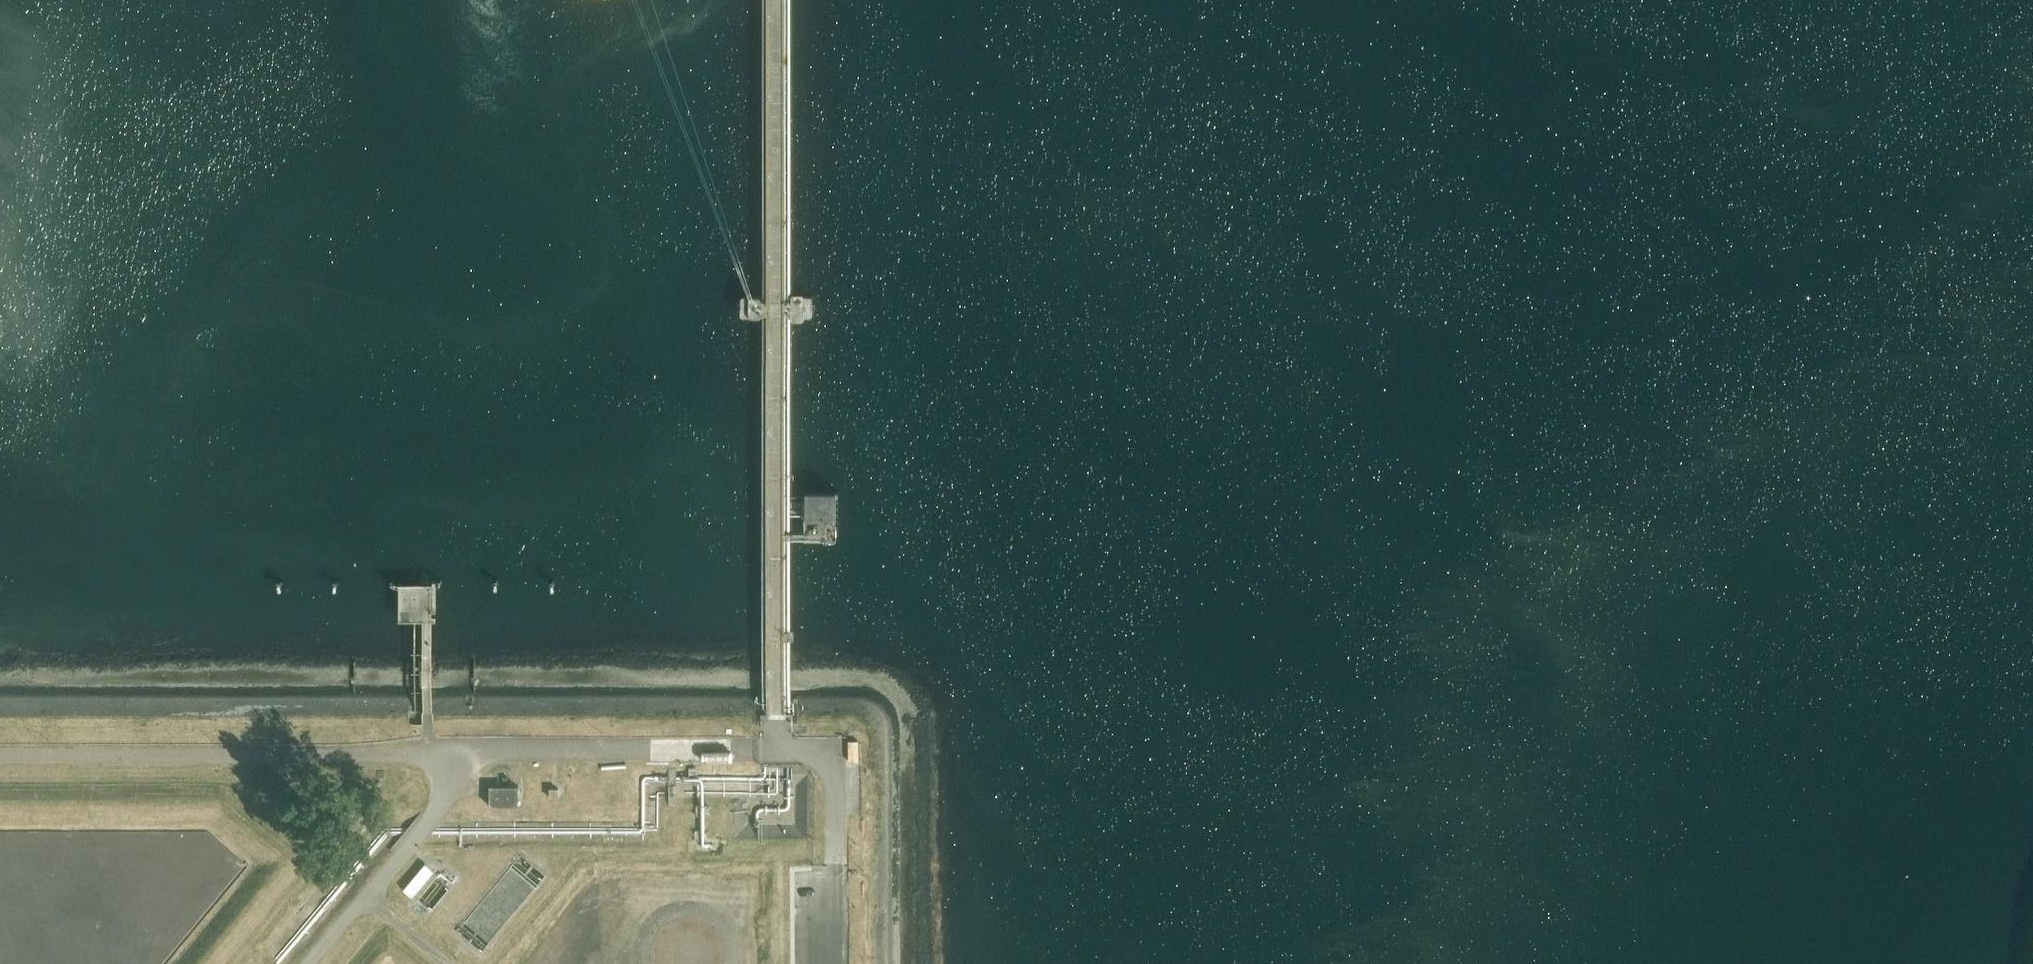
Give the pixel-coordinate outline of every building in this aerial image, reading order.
[(805,491),(805,511),(836,512),(837,491),(805,491)] [(519,805),(519,786),(490,786),(490,805),(519,805)] [(549,797),(559,797),(559,788),(549,787),(549,797)] [(413,897),(434,871),(425,863),(404,889),(413,897)]
